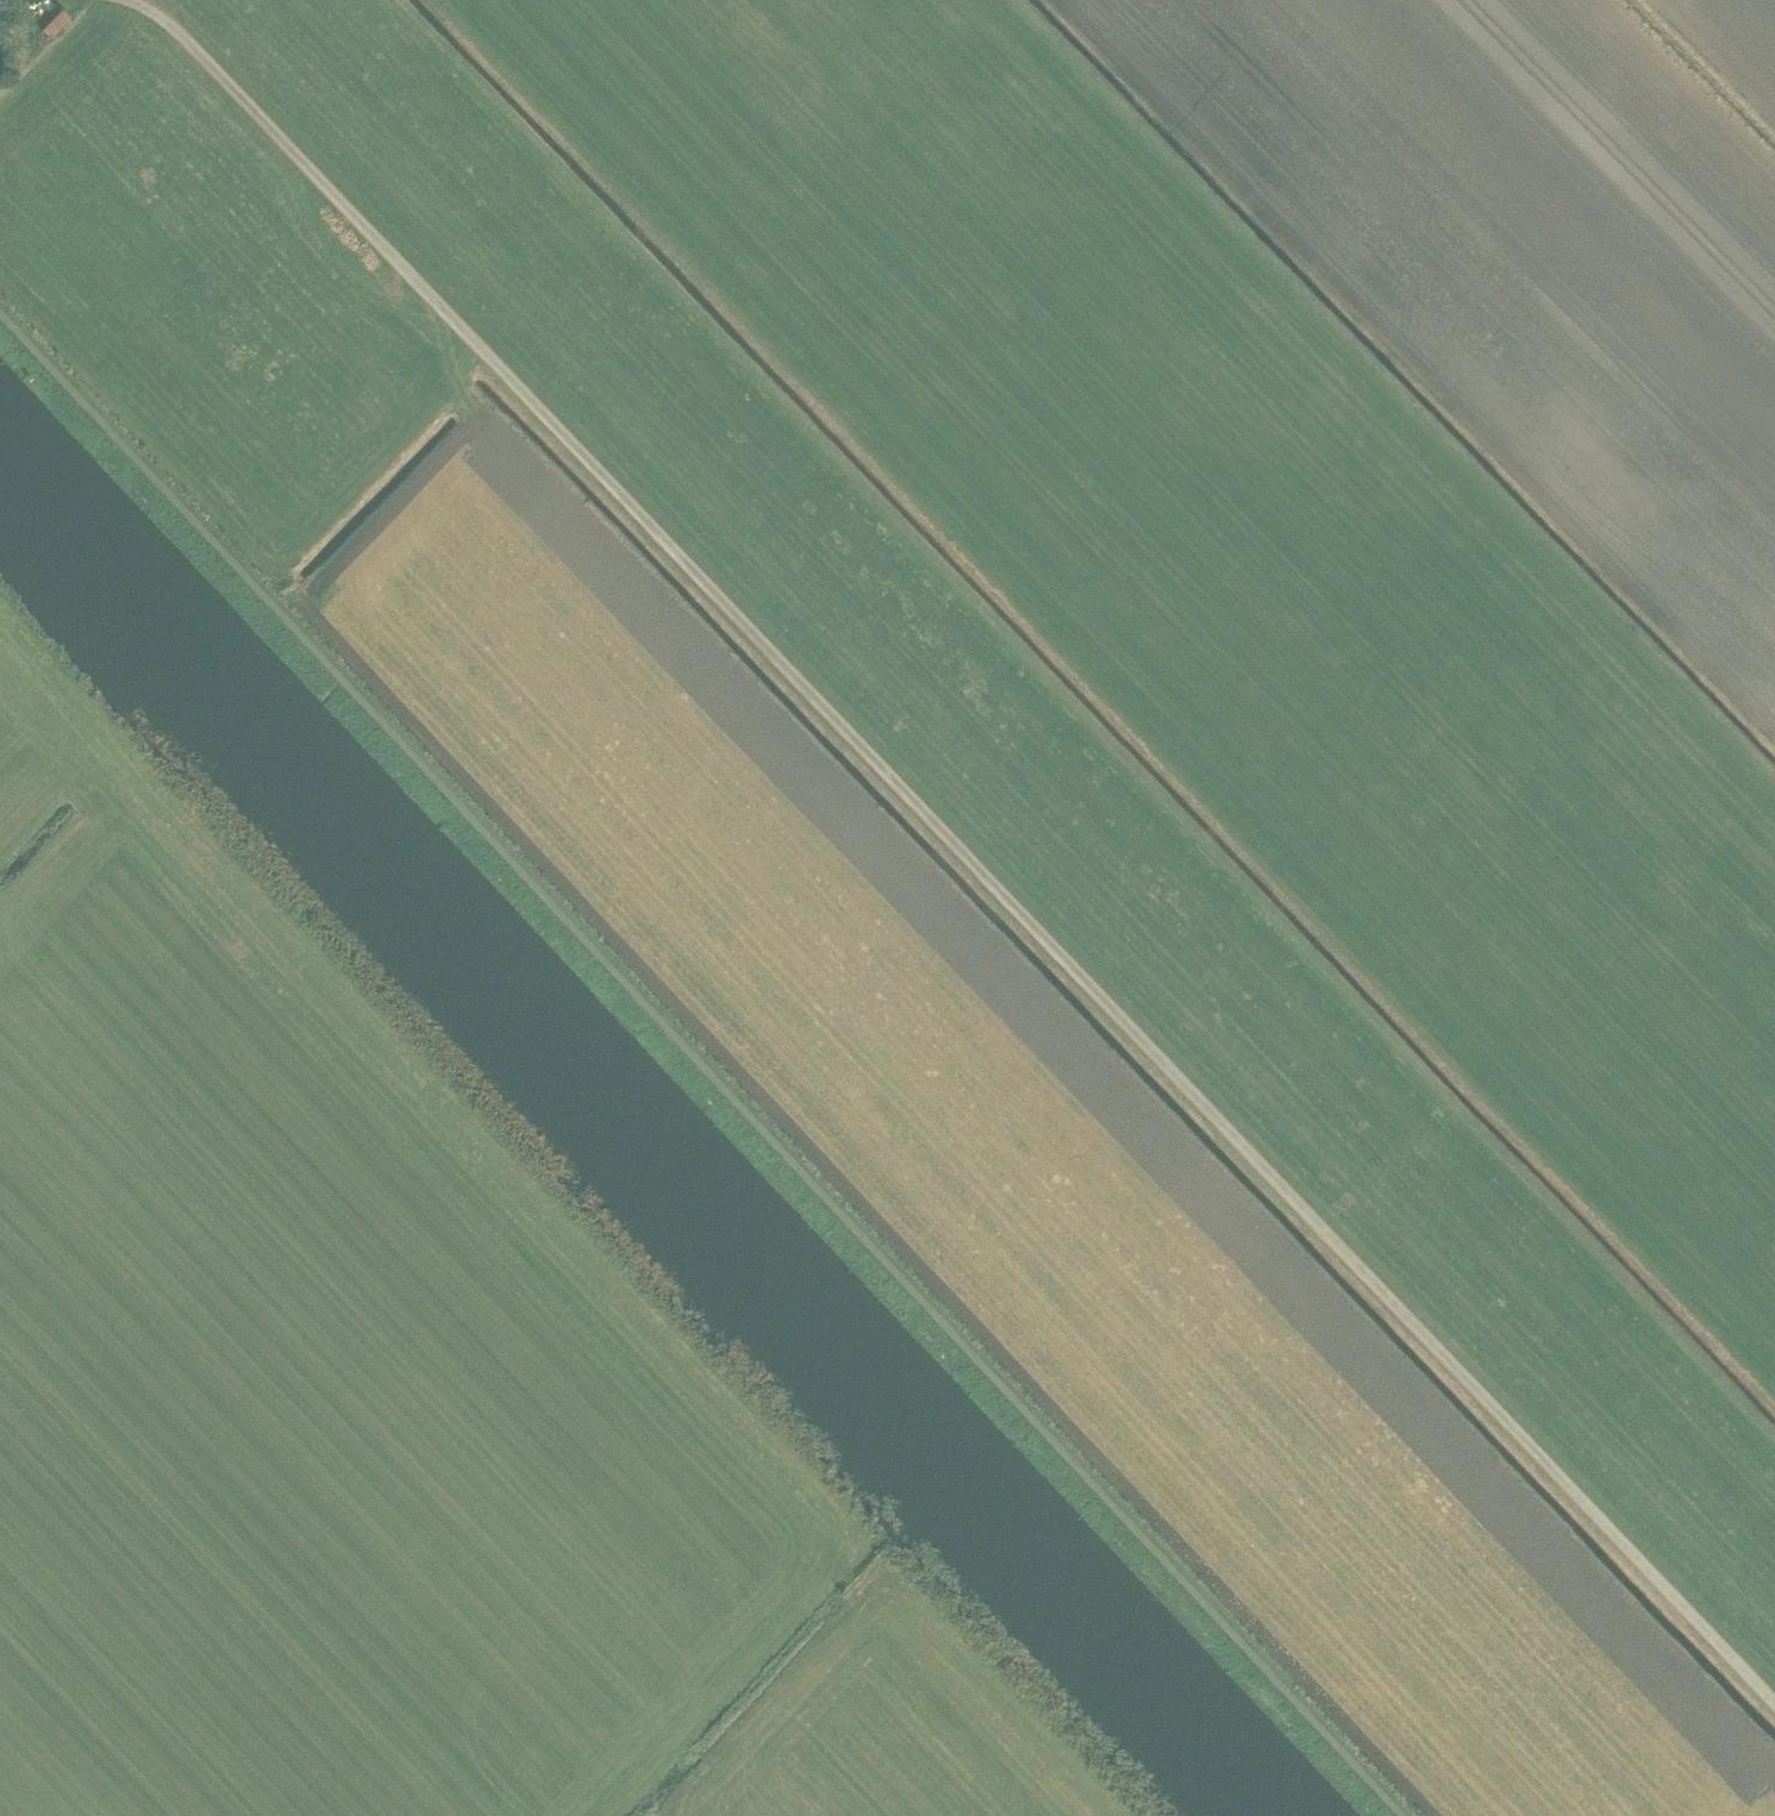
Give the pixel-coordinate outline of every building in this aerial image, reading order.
[(60,27),(81,13),(74,3),(53,17),(60,27)]
